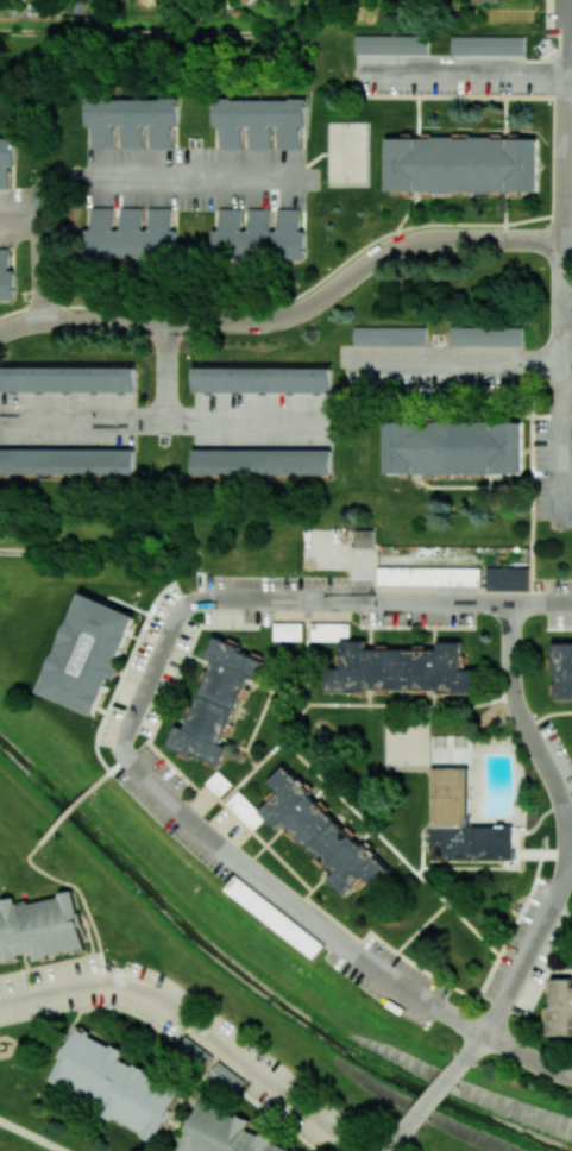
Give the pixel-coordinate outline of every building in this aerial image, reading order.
[(355,53),(428,54),(428,36),(355,35),(355,53)] [(525,36),(451,36),(451,54),(525,55),(525,36)] [(85,98),(85,127),(91,127),(91,149),(114,149),(114,127),(120,127),(120,149),(143,149),(143,127),(149,127),(149,149),(171,149),(171,127),(178,127),(178,99),(85,98)] [(214,99),(214,128),(219,128),(219,149),(242,149),(242,128),(248,128),(248,150),(271,150),(271,128),(277,128),(277,150),(299,150),(299,128),(306,128),(306,99),(214,99)] [(537,192),(537,138),(386,138),(386,192),(537,192)] [(9,189),(9,167),(15,167),(15,139),(0,139),(0,189),(9,189)] [(171,208),(149,208),(149,229),(142,229),(142,208),(120,208),(120,229),(113,229),(113,208),(91,207),(91,230),(85,230),(85,257),(177,258),(177,230),(171,230),(171,208)] [(305,258),(305,231),(299,231),(299,209),(277,209),(277,230),(271,230),(271,209),(248,209),(248,231),(241,230),(241,209),(219,209),(219,230),(213,230),(213,258),(305,258)] [(15,300),(15,270),(9,270),(9,249),(0,249),(0,299),(15,300)] [(522,345),(522,326),(449,328),(450,347),(522,345)] [(426,327),(354,327),(354,345),(426,346),(426,327)] [(0,366),(0,391),(135,393),(136,368),(0,366)] [(193,392),(331,394),(332,369),(193,367),(193,392)] [(384,474),(521,474),(521,423),(385,422),(384,474)] [(135,475),(136,450),(0,449),(0,474),(135,475)] [(194,476),(331,474),(331,449),(193,450),(194,476)] [(374,530),(356,530),(356,548),(374,548),(374,530)] [(480,587),(481,568),(378,567),(378,586),(480,587)] [(528,591),(528,568),(486,568),(486,590),(528,591)] [(97,714),(109,679),(117,682),(122,667),(118,666),(136,615),(77,594),(42,695),(97,714)] [(274,642),(302,641),(302,623),(274,623),(274,642)] [(349,624),(311,623),(311,641),(349,641),(349,624)] [(266,657),(214,639),(207,659),(211,660),(187,728),(177,724),(168,748),(221,766),(228,746),(223,745),(246,677),(258,681),(266,657)] [(460,669),(460,642),(438,642),(438,650),(363,649),(363,641),(340,641),(340,668),(326,668),(326,692),(363,691),(363,687),(436,688),(436,692),(474,693),(476,671),(460,669)] [(553,644),(552,672),(554,698),(571,699),(571,644),(553,644)] [(513,825),(469,825),(469,767),(430,767),(430,860),(513,862),(513,825)] [(206,784),(220,797),(233,784),(218,770),(206,784)] [(276,790),(257,810),(274,825),(279,819),(334,870),(328,876),(345,892),(364,872),(367,875),(383,858),(363,839),(360,842),(306,791),(308,788),(288,771),(272,787),(276,790)] [(224,890),(313,959),(324,945),(235,876),(224,890)] [(75,893),(15,905),(14,899),(0,902),(0,961),(33,954),(34,960),(86,949),(75,893)] [(570,990),(571,990),(571,1029),(571,1032),(542,1032),(542,1010),(548,1010),(548,982),(570,982),(570,990)] [(157,1140),(179,1086),(119,1062),(124,1050),(73,1029),(51,1082),(104,1104),(99,1116),(157,1140)] [(213,1055),(185,1037),(175,1052),(203,1070),(213,1055)] [(235,1095),(245,1080),(217,1061),(207,1076),(235,1095)] [(245,1131),(249,1119),(197,1100),(179,1150),(300,1150),(245,1131)]
